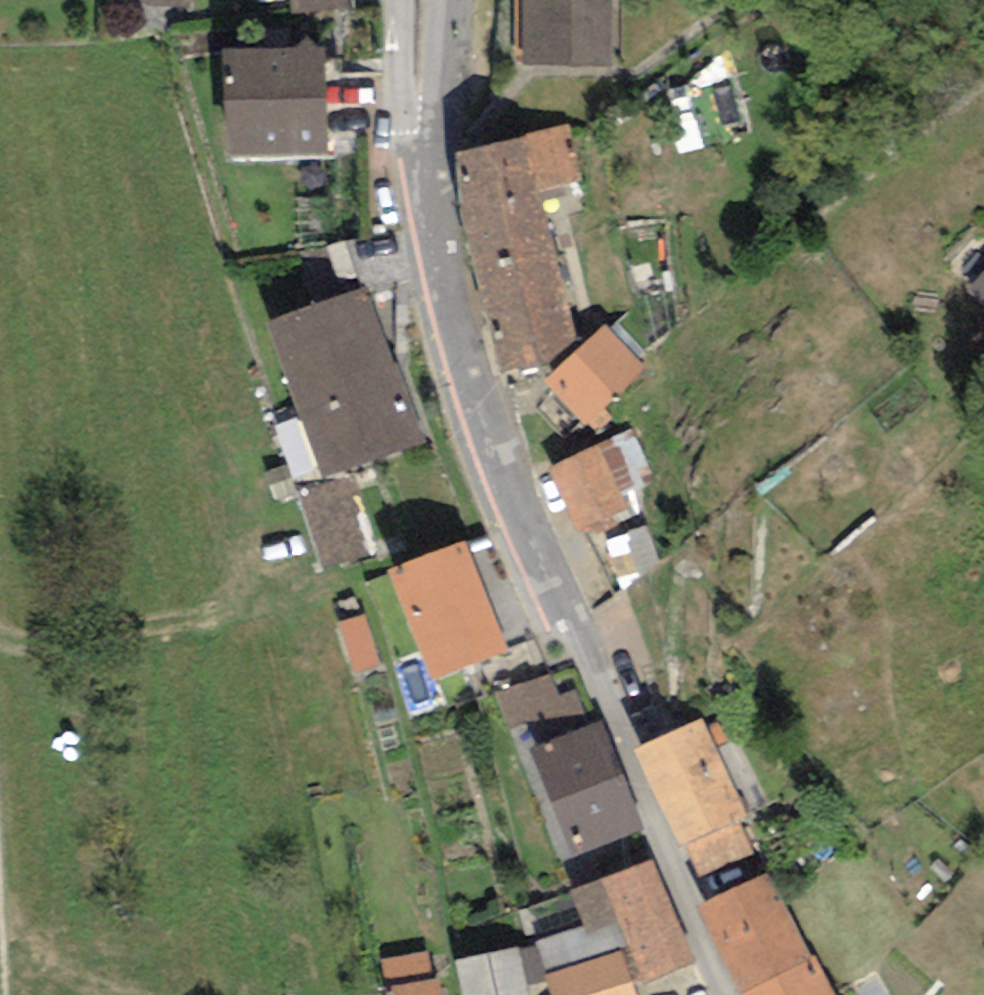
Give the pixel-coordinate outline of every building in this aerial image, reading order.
[(292,14),(352,10),(351,0),(291,0),(292,14)] [(613,0),(514,0),(514,61),(525,61),(523,64),(612,66),(613,0)] [(325,47),(224,48),(227,158),(327,157),(325,47)] [(465,238),(545,219),(538,190),(581,180),(568,125),(525,134),(526,137),(456,154),(463,225),(465,238)] [(545,219),(465,238),(503,373),(561,365),(577,349),(545,219)] [(960,295),(983,319),(983,272),(960,295)] [(365,287),(266,323),(323,478),(422,442),(365,287)] [(545,380),(597,433),(612,419),(604,410),(645,368),(606,324),(577,349),(561,365),(545,380)] [(630,433),(548,470),(576,532),(592,525),(596,534),(617,525),(613,516),(626,510),(619,493),(650,479),(630,433)] [(352,475),(300,492),(324,570),(376,553),(352,475)] [(389,572),(431,680),(506,651),(463,543),(389,572)] [(339,622),(354,673),(380,666),(364,614),(339,622)] [(529,748),(591,726),(576,688),(559,695),(551,672),(498,692),(520,752),(529,748)] [(702,719),(634,750),(685,843),(738,820),(746,816),(702,719)] [(648,828),(600,722),(591,726),(529,748),(573,855),(648,828)] [(753,855),(738,820),(685,843),(698,878),(753,855)] [(621,952),(635,989),(693,963),(653,860),(601,880),(629,949),(621,952)] [(741,992),(811,957),(765,874),(700,906),(741,992)] [(629,949),(601,880),(570,892),(583,926),(534,943),(545,975),(621,952),(629,949)] [(455,959),(464,994),(528,994),(518,947),(455,959)] [(387,994),(442,994),(439,978),(435,978),(430,950),(380,958),(387,994)] [(551,994),(637,994),(635,989),(621,952),(545,975),(551,994)] [(743,994),(836,994),(815,955),(811,957),(741,992),(743,994)]
